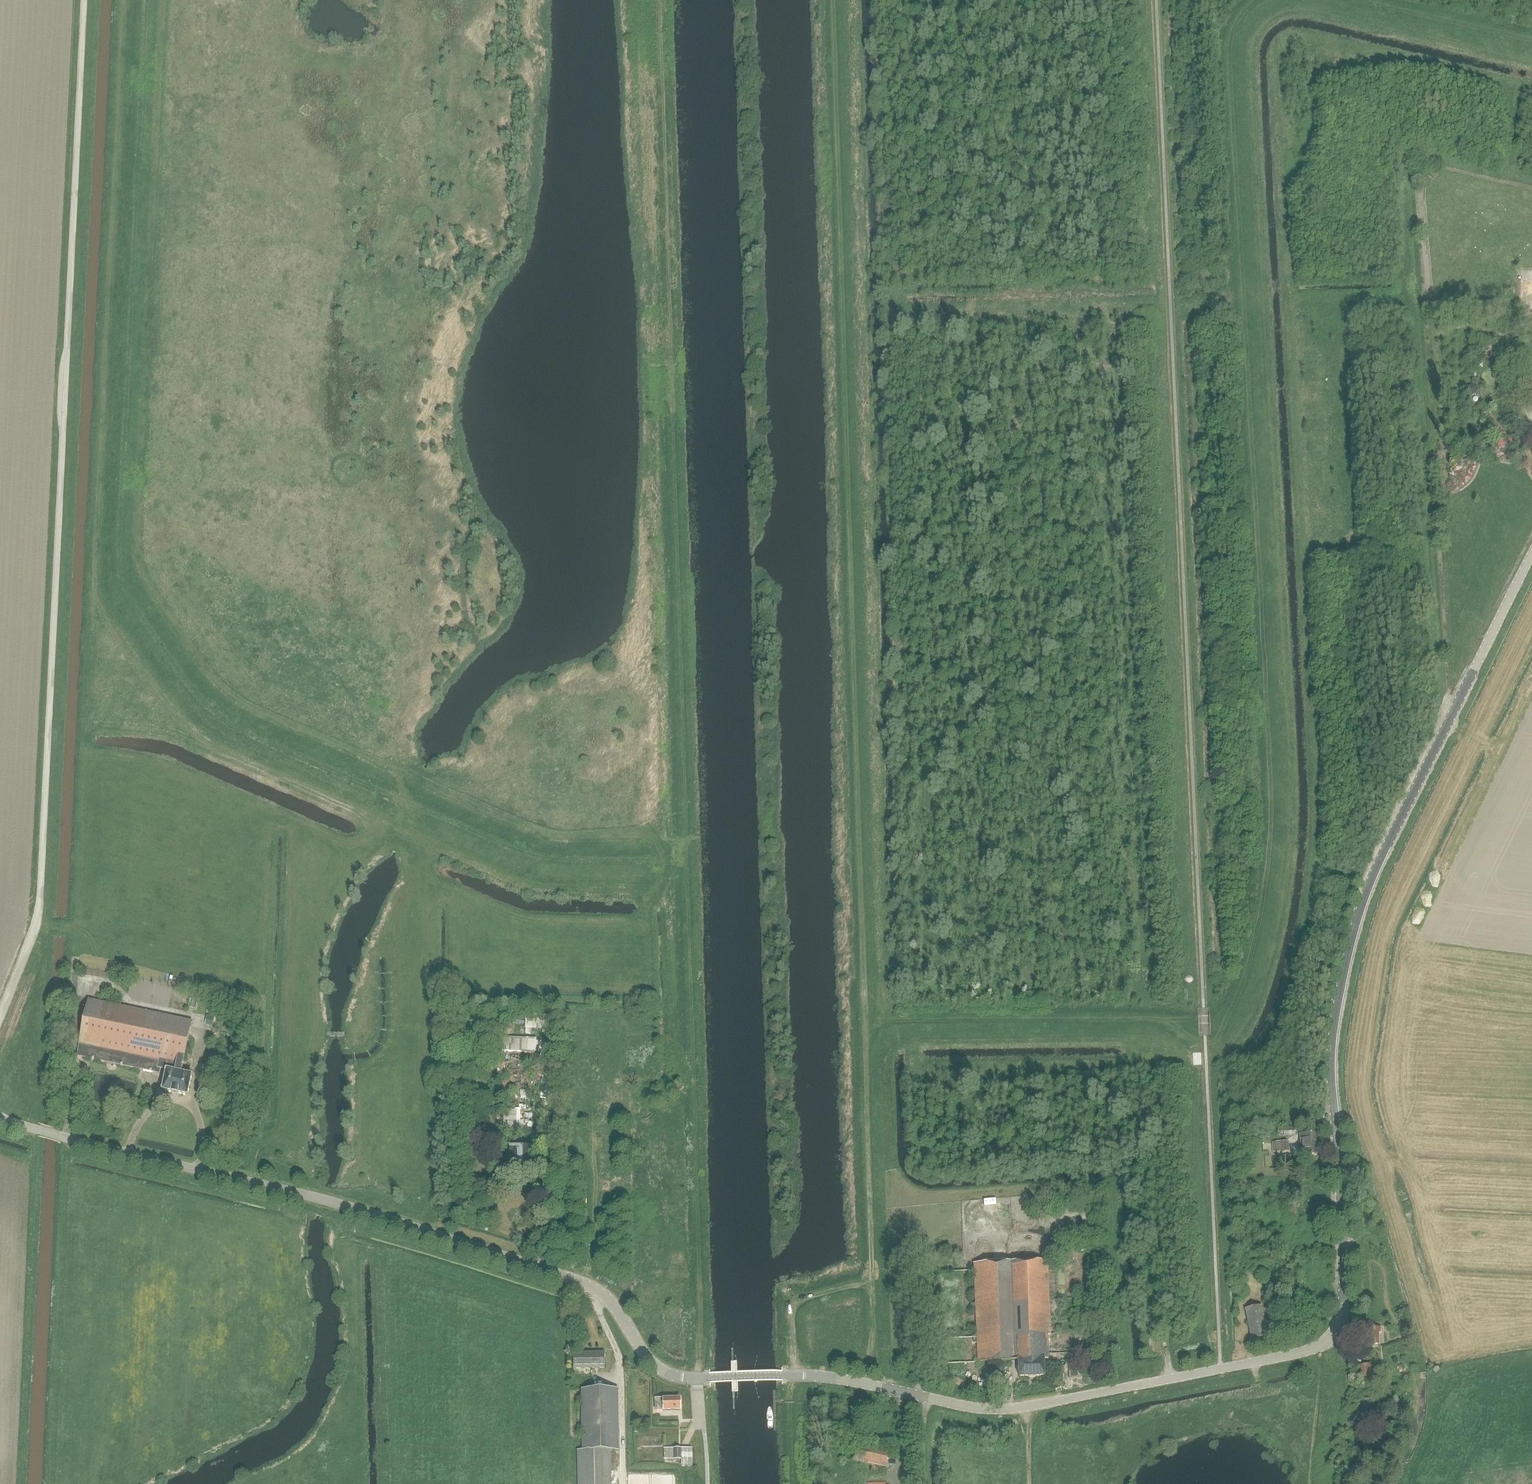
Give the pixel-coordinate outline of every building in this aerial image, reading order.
[(193,1022),(108,1004),(88,1000),(76,1057),(159,1075),(161,1069),(167,1070),(163,1090),(188,1095),(193,1074),(182,1072),(193,1022)] [(536,1053),(536,1040),(502,1039),(502,1051),(536,1053)] [(1295,1136),(1294,1127),(1277,1128),(1277,1136),(1295,1136)] [(1300,1156),(1317,1155),(1316,1133),(1299,1134),(1300,1156)] [(1272,1151),(1285,1151),(1284,1142),(1272,1142),(1272,1151)] [(510,1162),(533,1163),(533,1144),(510,1144),(510,1162)] [(1048,1334),(1050,1334),(1047,1260),(974,1263),(978,1362),(1018,1361),(1019,1378),(1044,1376),(1043,1359),(1049,1359),(1048,1334)] [(1251,1342),(1267,1339),(1261,1306),(1245,1309),(1251,1342)] [(1378,1333),(1380,1333),(1380,1327),(1364,1328),(1364,1344),(1378,1344),(1378,1333)] [(573,1369),(605,1369),(604,1352),(573,1352),(573,1369)] [(1373,1376),(1370,1364),(1356,1366),(1359,1379),(1360,1379),(1362,1390),(1373,1387),(1372,1382),(1371,1382),(1370,1377),(1373,1376)] [(610,1451),(619,1451),(618,1389),(581,1389),(582,1450),(578,1450),(578,1483),(610,1483),(610,1451)] [(1369,1399),(1360,1397),(1357,1419),(1366,1420),(1369,1399)] [(656,1409),(680,1409),(680,1398),(656,1398),(656,1409)] [(887,1467),(887,1450),(856,1443),(852,1460),(887,1467)] [(693,1467),(692,1448),(665,1448),(666,1459),(682,1458),(683,1467),(693,1467)]
